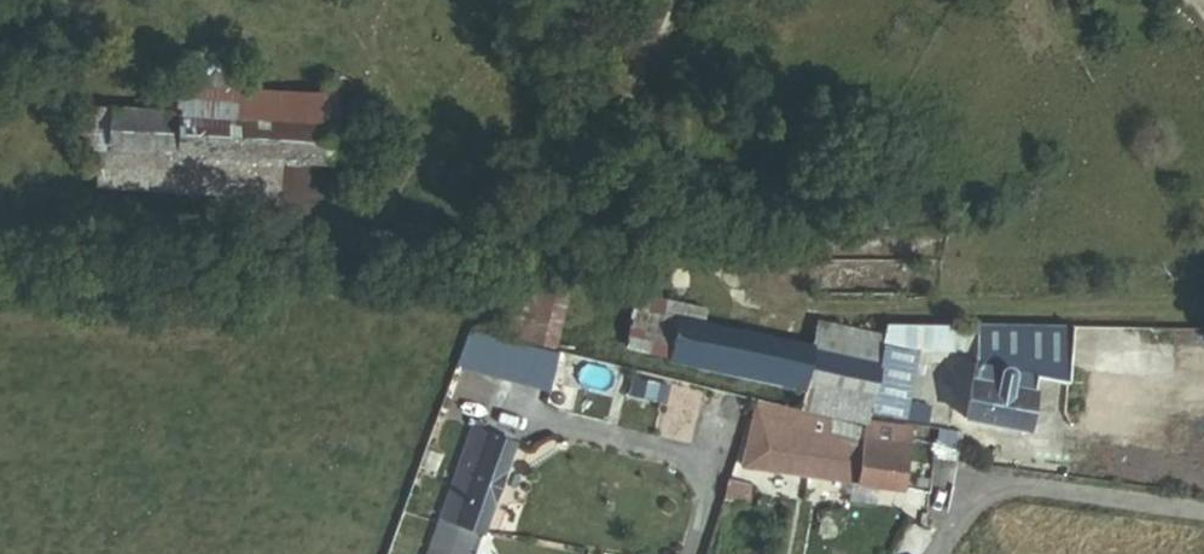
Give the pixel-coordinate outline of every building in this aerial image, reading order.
[(337,163),(340,118),(243,112),(245,85),(247,55),(184,51),(182,82),(158,80),(156,108),(153,154),(283,163),(337,166),(337,163)] [(243,112),(340,118),(342,91),(245,85),(243,112)] [(100,151),(109,151),(112,105),(76,103),(73,149),(100,151)] [(109,151),(153,154),(156,108),(112,105),(109,151)] [(337,163),(372,166),(375,121),(340,118),(337,163)] [(98,185),(281,196),(283,163),(153,154),(109,151),(100,151),(98,185)] [(503,336),(517,340),(558,349),(571,295),(516,282),(503,336)] [(627,348),(670,357),(679,313),(709,319),(712,306),(639,291),(627,348)] [(669,360),(810,391),(821,343),(709,319),(679,313),(670,357),(669,360)] [(934,421),(936,403),(915,399),(924,349),(982,350),(978,376),(976,376),(967,416),(1033,428),(1042,386),(1038,385),(1041,371),(1073,377),(1077,324),(990,324),(888,322),(889,343),(874,412),(934,421)] [(872,417),(874,412),(889,343),(824,328),(821,343),(810,391),(807,408),(836,414),(871,422),(872,417)] [(557,379),(563,351),(558,349),(517,340),(511,368),(557,379)] [(792,460),(842,474),(847,443),(831,440),(836,414),(807,408),(763,398),(758,414),(800,424),(793,459),(792,460)] [(750,449),(793,459),(800,424),(758,414),(750,449)] [(862,479),(904,486),(914,423),(872,417),(871,422),(867,446),(862,479)] [(518,441),(474,426),(429,553),(478,553),(518,441)] [(946,443),(963,446),(966,431),(949,428),(946,443)] [(842,476),(862,479),(867,446),(847,443),(842,474),(842,476)]
